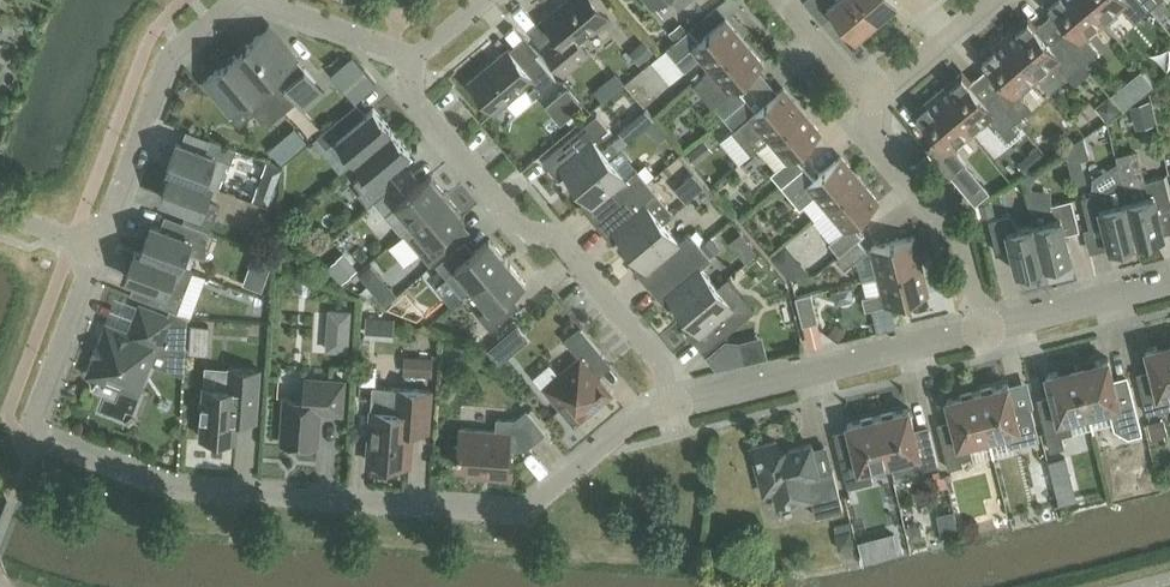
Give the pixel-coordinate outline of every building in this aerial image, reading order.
[(594,0),(568,0),(544,20),(557,35),(542,48),(564,74),(589,53),(579,41),(591,30),(593,33),(610,19),(594,0)] [(679,9),(690,0),(671,0),(679,9)] [(804,1),(822,23),(834,13),(855,38),(876,20),(859,0),(804,0),(804,1)] [(895,0),(859,0),(876,20),(897,3),(895,0)] [(1060,38),(1083,65),(1099,52),(1085,37),(1103,22),(1085,0),(1050,0),(1048,2),(1071,29),(1060,38)] [(1141,0),(1085,0),(1103,22),(1121,7),(1134,23),(1150,10),(1141,0)] [(1150,10),(1161,0),(1141,0),(1150,10)] [(1004,38),(1037,77),(1055,63),(1068,78),(1083,65),(1060,38),(1050,47),(1027,19),(1004,38)] [(701,58),(711,70),(744,42),(725,20),(698,42),(689,30),(666,49),(685,71),(701,58)] [(686,31),(679,24),(667,35),(673,42),(686,31)] [(269,26),(236,54),(284,112),(296,102),(305,112),(326,94),(269,26)] [(1005,85),(994,93),(1017,121),(1033,108),(1019,92),(1037,77),(1004,38),(982,57),(1005,85)] [(744,42),(711,70),(714,73),(699,86),(715,105),(714,106),(724,118),(746,99),(737,87),(763,65),(744,42)] [(523,66),(509,49),(469,83),(494,112),(524,86),(534,97),(556,79),(536,56),(523,66)] [(284,112),(236,54),(203,81),(240,126),(255,113),(266,127),(284,112)] [(351,56),(330,74),(354,102),(375,83),(351,56)] [(612,101),(631,86),(623,75),(604,90),(612,101)] [(938,94),(971,133),(988,118),(996,127),(993,129),(994,134),(1004,144),(1009,145),(1021,135),(1021,129),(1015,123),(1017,121),(994,93),(984,102),(961,75),(938,94)] [(567,88),(545,105),(560,124),(582,106),(567,88)] [(746,99),(724,118),(734,130),(735,129),(754,151),(769,139),(802,111),(783,88),(756,111),(746,99)] [(971,133),(938,94),(916,113),(938,140),(928,149),(951,176),(966,164),(953,148),(971,133)] [(337,139),(355,161),(392,130),(374,108),(348,129),(339,118),(317,137),(326,148),(337,139)] [(782,187),(804,168),(794,156),(821,134),(802,111),(769,139),(770,141),(758,151),(775,171),(771,175),(782,187)] [(576,187),(620,150),(612,141),(602,150),(594,140),(608,128),(597,114),(542,160),(547,165),(559,180),(566,175),(576,187)] [(368,206),(374,201),(394,185),(385,173),(411,152),(392,130),(355,161),(366,173),(354,183),(361,191),(358,194),(368,206)] [(167,169),(212,186),(205,183),(215,157),(231,163),(237,149),(210,139),(205,153),(177,142),(167,169)] [(289,141),(273,147),(280,165),(297,158),(289,141)] [(620,150),(576,187),(586,199),(580,205),(596,224),(647,182),(636,169),(625,178),(610,159),(620,151),(620,150)] [(814,180),(804,168),(782,187),(800,209),(816,195),(827,208),(860,180),(841,157),(814,180)] [(660,176),(677,205),(698,192),(708,209),(719,203),(701,173),(697,175),(687,160),(660,176)] [(183,222),(185,222),(210,232),(219,208),(206,202),(212,186),(167,169),(167,170),(171,172),(161,198),(188,208),(183,222)] [(394,223),(403,234),(448,196),(430,176),(407,195),(397,183),(394,185),(374,201),(393,223),(394,223)] [(1123,187),(1137,243),(1164,236),(1158,211),(1169,208),(1169,197),(1165,176),(1123,187)] [(979,179),(964,191),(975,204),(990,192),(979,179)] [(879,203),(860,180),(827,208),(845,230),(829,243),(839,256),(862,237),(852,225),(879,203)] [(1110,249),(1137,243),(1123,187),(1121,181),(1104,191),(1081,197),(1089,228),(1104,225),(1110,249)] [(658,195),(647,182),(596,224),(613,244),(619,239),(630,251),(663,223),(674,214),(658,195)] [(448,196),(403,234),(430,265),(452,247),(443,236),(465,217),(448,196)] [(1029,204),(1044,266),(1072,259),(1065,234),(1080,231),(1072,199),(1043,207),(1029,204)] [(1017,273),(1044,266),(1029,204),(1028,204),(1033,225),(1019,229),(1011,215),(989,220),(996,252),(1011,248),(1017,273)] [(682,229),(702,221),(696,206),(676,214),(682,229)] [(210,232),(185,222),(180,236),(151,225),(141,251),(137,250),(182,267),(187,252),(205,259),(215,234),(210,232)] [(650,288),(701,246),(690,233),(679,242),(663,223),(630,251),(640,264),(634,269),(650,288)] [(872,248),(879,277),(921,266),(914,237),(872,248)] [(436,265),(445,276),(462,297),(472,288),(507,259),(490,239),(467,258),(458,246),(436,265)] [(866,252),(857,242),(836,260),(844,270),(866,252)] [(712,259),(701,246),(650,288),(667,308),(673,303),(683,315),(717,287),(701,268),(712,259)] [(137,250),(127,277),(156,288),(151,302),(178,312),(193,271),(182,267),(137,250)] [(333,266),(344,285),(363,274),(351,255),(333,266)] [(507,259),(472,288),(489,308),(479,316),(490,330),(520,306),(516,301),(511,294),(526,282),(507,259)] [(800,263),(785,275),(789,279),(810,274),(800,263)] [(928,295),(921,266),(879,277),(883,292),(863,297),(866,311),(928,295)] [(717,287),(683,315),(694,328),(687,333),(704,353),(755,310),(744,297),(733,306),(717,287)] [(816,323),(809,294),(796,297),(802,326),(816,323)] [(171,317),(140,306),(129,335),(108,327),(91,370),(94,375),(137,391),(154,346),(159,348),(171,317)] [(824,323),(810,327),(815,349),(830,345),(824,323)] [(190,324),(189,339),(208,340),(209,325),(190,324)] [(611,366),(580,328),(565,340),(580,358),(544,388),(575,424),(612,394),(598,377),(611,366)] [(503,335),(485,349),(497,364),(514,350),(503,335)] [(725,342),(706,357),(716,368),(743,362),(739,342),(725,342)] [(1146,349),(1152,376),(1139,379),(1147,414),(1169,408),(1169,343),(1146,349)] [(1077,366),(1089,414),(1109,409),(1113,423),(1115,429),(1129,438),(1143,434),(1138,416),(1129,382),(1115,385),(1109,359),(1077,366)] [(370,381),(384,381),(384,361),(370,361),(370,381)] [(1069,419),(1089,414),(1077,366),(1046,374),(1053,401),(1039,404),(1051,451),(1065,447),(1062,436),(1073,433),(1069,419)] [(261,370),(229,368),(228,388),(204,387),(200,437),(237,440),(239,420),(257,421),(261,370)] [(344,381),(306,378),(305,399),(284,397),(281,443),(318,446),(320,413),(342,414),(344,381)] [(1009,384),(978,391),(989,438),(1020,430),(1024,444),(1038,441),(1029,406),(1015,409),(1009,384)] [(432,391),(373,387),(370,424),(373,426),(370,463),(408,466),(411,424),(429,426),(432,391)] [(989,438),(978,391),(947,399),(953,425),(939,428),(949,469),(964,465),(962,460),(973,457),(969,443),(989,438)] [(878,416),(890,463),(910,458),(913,472),(938,465),(930,431),(916,434),(909,408),(878,416)] [(545,433),(527,411),(516,421),(497,419),(497,432),(460,429),(457,467),(490,470),(490,477),(512,478),(513,457),(509,457),(509,448),(525,449),(545,433)] [(870,468),(890,463),(878,416),(847,424),(853,450),(839,453),(848,488),(873,482),(870,468)] [(779,453),(776,442),(752,448),(764,494),(774,491),(779,508),(812,500),(816,517),(844,510),(834,470),(818,474),(811,445),(779,453)]
